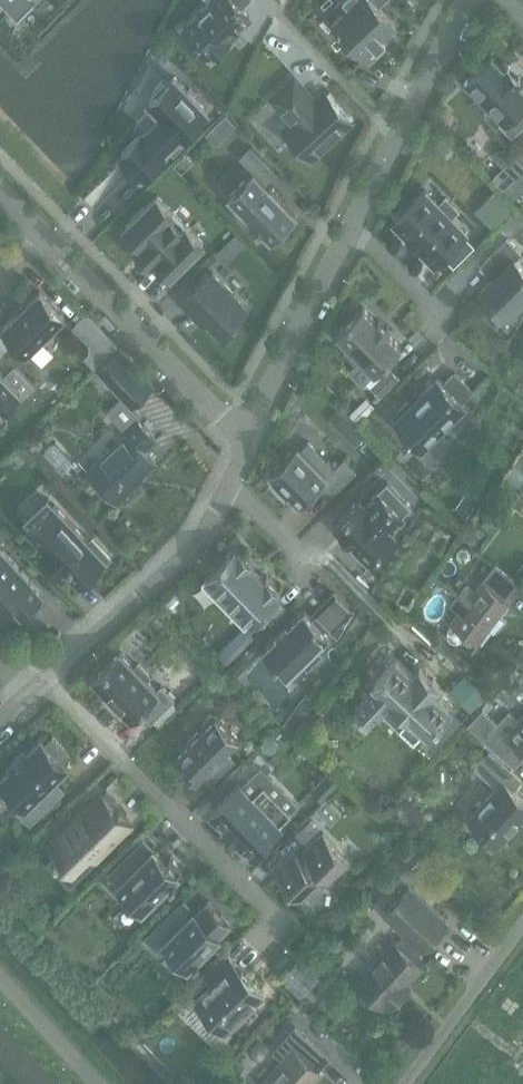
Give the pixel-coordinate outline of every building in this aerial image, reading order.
[(19,13),(32,0),(6,0),(19,13)] [(242,8),(251,0),(217,0),(184,30),(208,56),(211,53),(214,56),(231,40),(228,37),(250,16),(242,8)] [(379,43),(387,36),(383,33),(395,22),(380,5),(385,0),(342,0),(339,3),(345,9),(333,21),(369,59),(383,46),(379,43)] [(468,79),(481,93),(476,97),(488,110),(483,115),(496,128),(501,123),(512,134),(522,123),(522,88),(517,82),(519,80),(506,68),(504,69),(491,56),(468,79)] [(123,152),(121,153),(125,157),(121,160),(134,173),(137,169),(141,173),(142,172),(143,173),(165,151),(164,150),(181,133),(182,134),(184,132),(188,136),(199,124),(196,121),(207,110),(174,76),(168,82),(165,79),(152,91),(155,94),(149,101),(154,106),(136,123),(143,130),(122,151),(123,152)] [(327,144),(332,144),(337,139),(337,134),(352,121),(326,93),(316,102),(295,79),(274,99),(295,121),(286,130),(312,158),(327,144)] [(226,115),(216,124),(226,134),(235,125),(226,115)] [(293,221),(291,219),(296,214),(281,199),(282,198),(270,185),(269,187),(266,184),(277,173),(250,146),(239,157),(253,171),(230,195),(245,210),(242,212),(259,230),(262,227),(272,238),(276,233),(279,235),(293,221)] [(506,148),(499,148),(492,155),(502,165),(512,155),(506,148)] [(505,191),(522,174),(522,163),(515,155),(492,178),(505,191)] [(411,235),(409,236),(419,246),(420,245),(436,260),(443,253),(454,265),(473,245),(462,234),(466,231),(451,216),(458,210),(446,198),(440,204),(425,189),(395,219),(411,235)] [(497,190),(482,204),(498,221),(513,207),(497,190)] [(203,243),(157,196),(125,228),(140,243),(135,248),(151,264),(156,260),(171,275),(203,243)] [(248,244),(238,234),(230,242),(240,252),(248,244)] [(498,273),(480,290),(504,314),(522,295),(522,265),(516,258),(521,252),(507,238),(485,259),(498,273)] [(237,324),(233,320),(247,307),(212,272),(182,301),(193,313),(197,309),(220,333),(223,330),(227,334),(237,324)] [(16,312),(17,313),(3,327),(27,352),(40,338),(45,343),(55,333),(50,329),(64,315),(40,291),(25,305),(24,304),(16,312)] [(363,306),(337,332),(350,345),(344,351),(356,364),(349,371),(362,385),(376,372),(378,370),(402,346),(387,332),(389,330),(379,319),(377,321),(363,306)] [(86,313),(74,326),(105,357),(117,345),(86,313)] [(156,386),(120,348),(97,369),(126,400),(111,414),(130,434),(91,472),(118,501),(158,463),(147,450),(158,440),(138,420),(142,416),(134,407),(156,386)] [(14,365),(4,374),(21,391),(24,395),(34,386),(14,365)] [(401,378),(390,366),(370,386),(382,397),(401,378)] [(3,408),(21,391),(4,374),(0,370),(0,405),(3,408)] [(410,404),(407,402),(398,411),(400,413),(396,417),(423,444),(429,437),(464,404),(462,401),(473,390),(455,372),(444,383),(438,377),(410,404)] [(58,384),(45,396),(53,405),(66,392),(58,384)] [(376,406),(366,396),(349,413),(358,423),(376,406)] [(352,433),(351,441),(355,445),(366,435),(358,427),(352,433)] [(271,472),(274,475),(271,478),(287,494),(290,491),(300,501),(321,481),(333,494),(357,471),(344,458),(335,467),(309,441),(301,448),(298,445),(271,472)] [(335,522),(340,528),(340,529),(351,540),(352,539),(369,557),(372,554),(374,557),(384,547),(382,545),(394,533),(389,528),(411,507),(387,482),(365,504),(360,499),(335,522)] [(458,525),(473,510),(463,499),(447,514),(458,525)] [(499,501),(489,514),(501,524),(511,511),(499,501)] [(66,566),(80,581),(90,571),(93,574),(111,557),(92,538),(89,541),(53,503),(43,513),(37,507),(23,521),(47,546),(41,552),(60,571),(66,566)] [(32,580),(0,546),(0,609),(1,610),(11,601),(22,614),(42,595),(30,582),(32,580)] [(235,546),(207,574),(253,621),(262,612),(271,621),(285,607),(277,598),(281,593),(278,590),(280,588),(267,575),(265,577),(251,563),(253,561),(240,547),(238,549),(235,546)] [(467,548),(461,547),(457,551),(457,557),(461,561),(466,561),(470,557),(470,552),(467,548)] [(455,641),(459,641),(463,639),(469,633),(477,640),(520,584),(495,565),(476,590),(466,582),(449,604),(460,611),(453,621),(448,628),(447,633),(448,637),(451,640),(455,641)] [(314,612),(317,615),(313,619),(304,610),(289,625),(287,623),(277,633),(279,635),(264,650),(288,674),(302,661),(308,667),(321,654),(314,648),(328,634),(326,632),(330,628),(337,635),(353,611),(335,593),(314,612)] [(227,664),(241,650),(230,640),(217,653),(227,664)] [(264,650),(255,642),(228,669),(236,677),(264,650)] [(132,716),(139,709),(151,722),(175,699),(162,685),(157,689),(147,678),(150,675),(139,663),(135,666),(120,651),(94,677),(108,691),(106,693),(118,706),(120,704),(132,716)] [(414,674),(404,665),(397,658),(374,683),(377,686),(356,708),(360,713),(359,714),(365,720),(366,718),(371,722),(391,701),(409,718),(399,728),(413,742),(424,731),(428,734),(451,709),(434,692),(440,686),(420,667),(414,674)] [(469,724),(483,737),(514,765),(522,755),(522,714),(518,719),(509,710),(497,723),(482,709),(469,724)] [(179,751),(189,761),(184,766),(196,779),(202,774),(212,784),(236,760),(226,750),(239,737),(216,714),(216,715),(214,712),(201,725),(203,727),(179,751)] [(41,738),(28,751),(25,748),(11,761),(14,764),(1,777),(26,803),(18,811),(30,823),(57,797),(46,786),(67,766),(62,761),(70,753),(53,737),(46,744),(41,738)] [(512,788),(521,778),(490,750),(474,766),(496,787),(467,816),(497,844),(522,815),(522,798),(512,788)] [(329,772),(313,788),(324,800),(327,797),(340,784),(329,772)] [(225,827),(237,839),(238,838),(252,852),(292,813),(264,785),(253,795),(241,783),(212,811),(226,826),(225,827)] [(107,791),(104,794),(102,792),(78,815),(69,806),(46,828),(56,837),(48,845),(55,852),(53,855),(58,859),(60,857),(71,869),(89,851),(95,858),(132,822),(113,803),(116,801),(107,791)] [(342,812),(327,797),(324,800),(316,808),(331,824),(342,812)] [(302,899),(326,875),(331,880),(351,861),(324,832),(304,852),(294,863),(289,858),(274,871),(302,899)] [(166,861),(154,848),(141,861),(131,850),(109,872),(147,910),(160,897),(157,894),(171,881),(172,882),(177,877),(176,876),(183,870),(170,857),(166,861)] [(192,885),(182,895),(187,900),(197,890),(192,885)] [(409,986),(405,982),(421,966),(413,959),(422,949),(423,950),(447,924),(408,888),(384,914),(405,933),(396,943),(394,941),(357,981),(365,988),(364,989),(362,996),(368,1003),(376,1000),(376,999),(384,1006),(386,1003),(390,1006),(409,986)] [(197,911),(195,909),(190,915),(178,904),(144,938),(157,951),(165,943),(188,967),(194,960),(196,962),(200,957),(199,956),(220,935),(218,933),(230,922),(209,900),(197,911)] [(291,956),(282,947),(272,957),(280,966),(291,956)] [(301,957),(282,979),(302,998),(322,976),(301,957)] [(206,979),(212,984),(195,1001),(225,1031),(264,993),(242,971),(239,974),(226,960),(206,979)] [(262,1083),(310,1083),(322,1071),(320,1070),(331,1058),(319,1047),(296,1026),(273,1051),(283,1060),(262,1083)]
